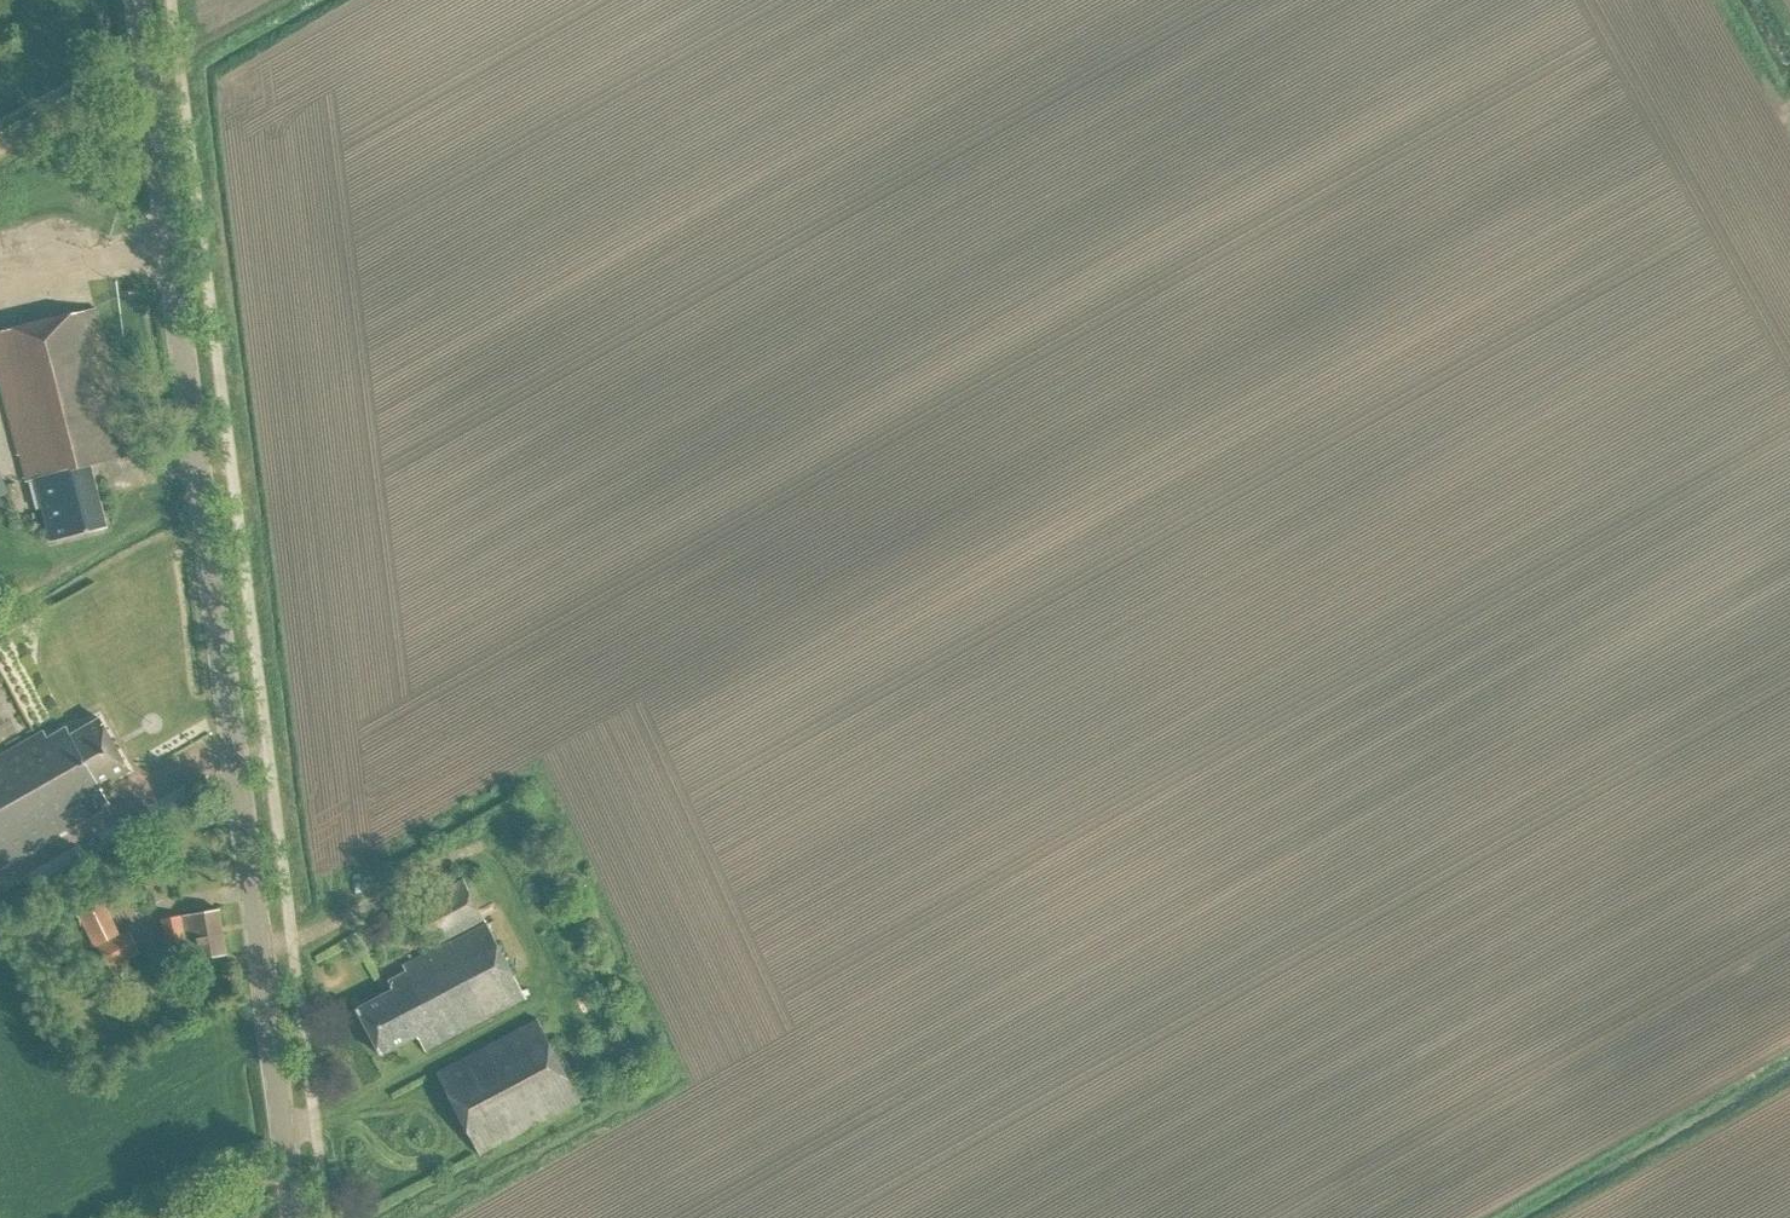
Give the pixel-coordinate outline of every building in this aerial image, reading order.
[(131,453),(95,307),(0,331),(0,393),(15,454),(20,453),(27,482),(35,480),(50,541),(105,528),(89,464),(131,453)] [(8,493),(0,473),(0,497),(8,493)] [(129,772),(99,719),(69,736),(66,728),(47,739),(44,734),(0,759),(0,869),(111,806),(101,788),(129,772)] [(423,1053),(525,1000),(463,882),(408,910),(431,954),(404,968),(407,974),(388,984),(391,993),(356,1011),(380,1057),(415,1038),(423,1053)] [(100,895),(76,908),(96,948),(99,946),(121,935),(100,895)] [(185,964),(227,956),(219,911),(161,922),(168,957),(185,954),(185,964)] [(142,954),(129,931),(121,935),(99,946),(112,970),(142,954)] [(478,1157),(579,1104),(537,1023),(436,1076),(478,1157)]
